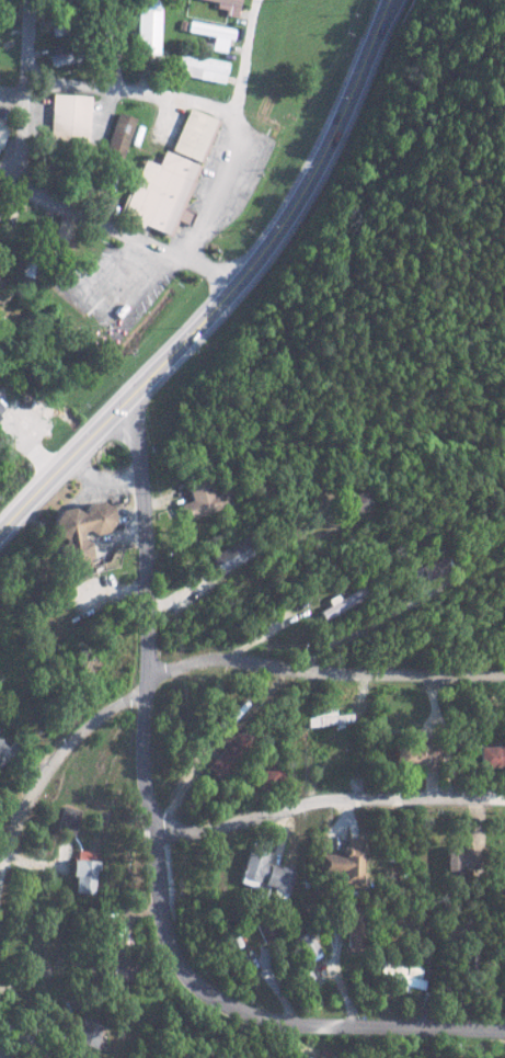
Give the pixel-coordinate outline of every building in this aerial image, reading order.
[(135,50),(136,0),(160,0),(159,52),(135,50)] [(240,10),(191,0),(242,0),(240,10)] [(188,20),(233,29),(230,41),(186,31),(188,20)] [(51,26),(53,37),(70,33),(67,23),(51,26)] [(76,45),(54,48),(55,53),(48,54),(50,66),(78,62),(76,45)] [(177,50),(228,60),(226,72),(175,62),(177,50)] [(49,93),(89,96),(85,144),(46,140),(49,93)] [(190,107),(219,122),(199,164),(169,150),(190,107)] [(117,112),(136,117),(124,155),(105,149),(117,112)] [(0,118),(0,147),(8,120),(0,118)] [(203,164),(170,239),(123,219),(154,144),(169,150),(203,164)] [(59,217),(73,223),(64,249),(49,243),(59,217)] [(35,227),(47,230),(33,277),(22,274),(35,227)] [(10,294),(0,303),(0,283),(10,294)] [(177,503),(182,520),(229,508),(224,491),(212,494),(208,479),(185,486),(189,500),(177,503)] [(350,516),(370,509),(363,489),(343,496),(350,516)] [(58,508),(50,519),(54,532),(62,541),(56,548),(58,559),(69,569),(83,566),(89,556),(88,543),(80,535),(82,530),(85,530),(92,533),(105,531),(112,521),(111,508),(100,501),(85,503),(81,512),(70,505),(58,508)] [(219,574),(252,555),(241,536),(208,555),(219,574)] [(338,598),(336,593),(325,598),(329,605),(319,610),(323,619),(368,598),(362,587),(338,598)] [(334,711),(305,712),(305,727),(353,725),(352,713),(335,714),(334,711)] [(12,753),(0,741),(0,764),(12,753)] [(421,743),(394,745),(395,767),(422,766),(421,743)] [(504,767),(504,743),(495,743),(495,746),(478,746),(478,766),(504,767)] [(217,755),(207,767),(218,777),(228,765),(217,755)] [(257,788),(275,793),(282,766),(264,762),(257,788)] [(75,834),(79,809),(61,806),(57,831),(75,834)] [(340,872),(340,885),(360,885),(360,839),(343,839),(343,853),(316,853),(316,872),(340,872)] [(238,882),(266,890),(265,893),(287,899),(295,870),(266,862),(269,853),(247,847),(238,882)] [(445,870),(471,871),(471,847),(445,847),(445,870)] [(99,852),(78,849),(72,893),(93,895),(99,852)] [(364,953),(365,907),(347,906),(345,952),(364,953)] [(296,937),(308,962),(321,955),(309,930),(296,937)] [(379,980),(424,987),(425,979),(421,978),(423,966),(410,964),(409,965),(382,961),(379,980)] [(74,1042),(95,1048),(102,1021),(82,1016),(74,1042)]
